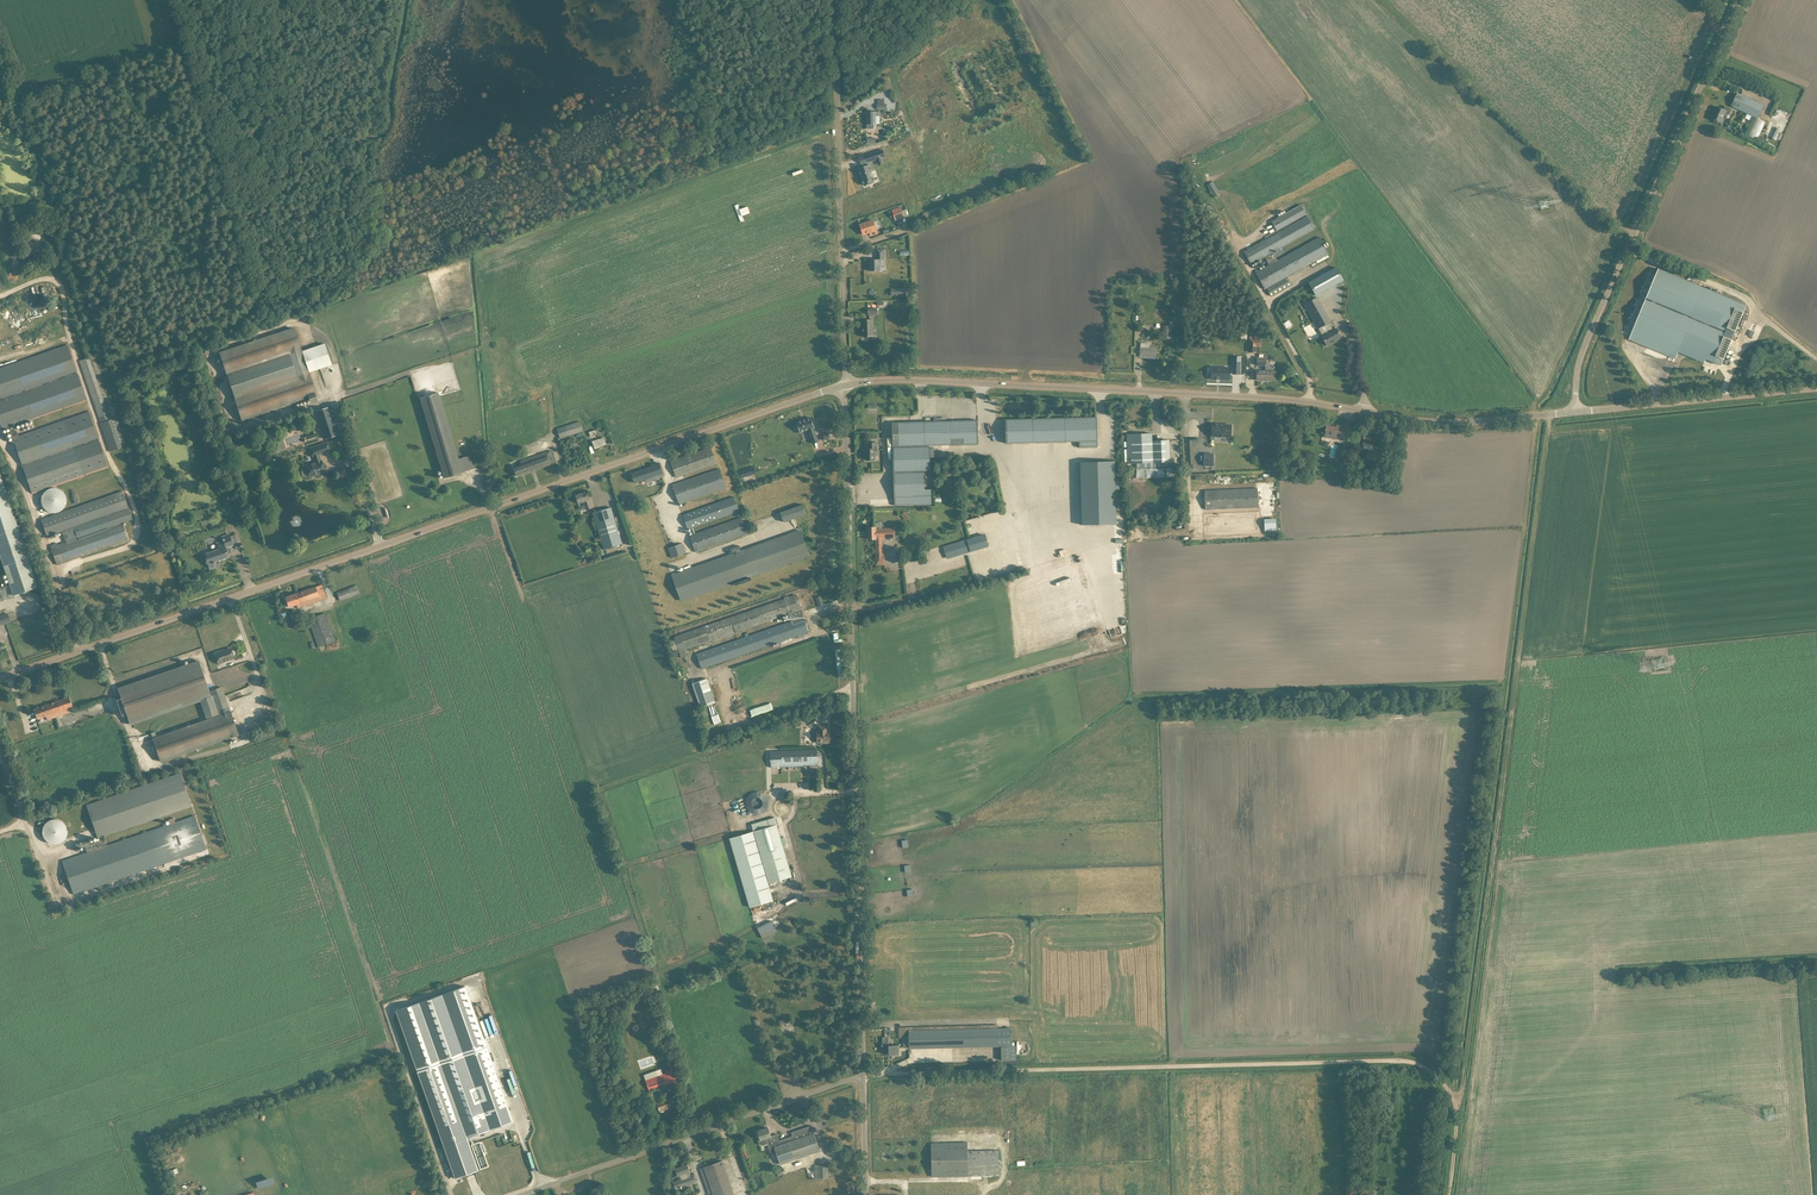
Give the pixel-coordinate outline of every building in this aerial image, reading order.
[(1731,106),(1758,118),(1764,105),(1737,93),(1731,106)] [(1721,122),(1725,115),(1726,113),(1729,114),(1732,109),(1725,106),(1724,109),(1717,106),(1711,118),(1715,119),(1714,121),(1715,122),(1717,123),(1718,122),(1719,121),(1721,122)] [(874,129),(874,124),(876,124),(876,116),(879,116),(879,111),(873,112),(867,112),(867,124),(867,129),(874,129)] [(1768,126),(1765,125),(1759,138),(1762,139),(1768,126)] [(1782,130),(1776,143),(1779,144),(1784,131),(1782,130)] [(882,162),(881,158),(885,156),(883,149),(860,156),(862,163),(868,162),(869,165),(862,168),(867,184),(877,181),(872,165),(871,161),(876,159),(878,164),(882,162)] [(903,176),(901,170),(888,174),(890,180),(903,176)] [(1220,194),(1213,181),(1206,185),(1213,198),(1220,194)] [(1265,257),(1269,265),(1256,273),(1265,289),(1303,268),(1329,253),(1326,248),(1329,247),(1326,242),(1323,243),(1320,237),(1278,261),(1273,252),(1315,229),(1301,204),(1279,217),(1280,219),(1272,223),(1276,231),(1265,237),(1266,239),(1244,252),(1251,264),(1265,257)] [(902,211),(901,208),(895,210),(897,215),(894,216),(896,220),(897,219),(904,217),(902,211)] [(873,221),(860,225),(863,235),(870,232),(871,235),(877,233),(873,221)] [(879,271),(879,267),(885,266),(884,250),(878,250),(878,259),(870,260),(870,271),(879,271)] [(1315,295),(1343,280),(1336,267),(1308,282),(1315,295)] [(1651,269),(1626,341),(1674,357),(1675,352),(1702,361),(1702,359),(1718,365),(1728,335),(1720,332),(1727,312),(1729,313),(1726,323),(1732,325),(1730,332),(1738,335),(1745,314),(1743,313),(1747,302),(1651,269)] [(1320,327),(1324,335),(1322,336),(1327,346),(1342,338),(1336,328),(1332,331),(1327,323),(1330,321),(1317,297),(1305,304),(1318,328),(1320,327)] [(873,336),(872,319),(862,320),(863,337),(873,336)] [(1173,336),(1173,326),(1173,321),(1168,321),(1168,326),(1163,326),(1163,338),(1164,338),(1164,340),(1170,340),(1171,338),(1171,336),(1173,336)] [(251,417),(276,409),(309,398),(310,404),(318,401),(316,396),(308,372),(331,364),(324,344),(302,352),(294,328),(288,330),(219,353),(227,375),(234,398),(241,421),(243,420),(244,425),(253,422),(251,417)] [(1260,346),(1261,339),(1257,339),(1257,336),(1250,336),(1250,346),(1256,346),(1260,346)] [(1143,354),(1140,354),(1140,357),(1156,358),(1156,347),(1149,347),(1149,343),(1141,343),(1141,347),(1143,348),(1143,354)] [(0,367),(0,423),(2,429),(11,426),(10,424),(88,401),(70,345),(0,367)] [(1259,354),(1259,357),(1257,357),(1256,365),(1266,366),(1266,363),(1266,357),(1263,357),(1263,354),(1259,354)] [(1256,380),(1275,380),(1276,370),(1274,370),(1274,364),(1269,364),(1269,363),(1266,363),(1266,366),(1266,371),(1257,371),(1256,380)] [(1227,379),(1228,368),(1210,367),(1209,379),(1227,379)] [(1294,378),(1299,375),(1295,369),(1291,372),(1294,378)] [(420,398),(420,401),(443,478),(462,472),(474,469),(470,455),(458,459),(438,392),(420,398)] [(333,421),(328,407),(316,411),(326,439),(337,435),(334,426),(336,425),(335,420),(333,421)] [(31,491),(109,468),(93,412),(18,433),(17,430),(13,431),(31,491)] [(814,428),(811,417),(797,422),(798,425),(797,426),(798,430),(799,430),(800,433),(809,430),(813,443),(818,442),(814,428)] [(1097,441),(1097,417),(1005,419),(1006,443),(1079,441),(1097,441)] [(892,422),(893,445),(978,444),(978,420),(941,421),(892,422)] [(560,439),(583,431),(580,421),(557,429),(560,439)] [(1231,425),(1212,424),(1212,428),(1211,428),(1211,432),(1212,432),(1212,436),(1231,437),(1231,425)] [(1326,425),(1325,431),(1325,433),(1332,435),(1332,438),(1344,440),(1346,426),(1337,424),(1336,427),(1326,425)] [(1128,463),(1136,463),(1169,462),(1170,462),(1169,440),(1152,441),(1152,433),(1127,434),(1128,463)] [(1375,444),(1376,435),(1365,433),(1364,433),(1363,443),(1373,444),(1375,444)] [(271,439),(274,448),(281,446),(278,436),(271,439)] [(607,445),(605,439),(604,437),(592,442),(595,449),(601,447),(601,446),(606,444),(607,445)] [(327,442),(321,444),(310,448),(313,456),(315,462),(306,466),(306,467),(304,468),(302,469),(301,471),(302,473),(303,475),(305,476),(307,476),(309,475),(309,477),(323,472),(322,470),(324,469),(322,460),(321,461),(319,455),(330,451),(327,442)] [(869,443),(869,449),(866,449),(866,460),(875,460),(875,455),(878,455),(878,443),(869,443)] [(711,447),(670,460),(676,478),(717,464),(711,447)] [(517,476),(555,463),(551,450),(521,461),(522,464),(514,467),(517,476)] [(1204,453),(1203,465),(1213,466),(1213,454),(1204,453)] [(664,476),(662,469),(660,463),(651,466),(652,467),(632,474),(635,483),(645,479),(646,482),(664,476)] [(1080,466),(1082,527),(1116,526),(1115,465),(1080,466)] [(745,469),(748,476),(754,474),(752,467),(745,469)] [(719,468),(672,485),(678,504),(726,488),(719,468)] [(931,489),(925,489),(924,471),(893,472),(894,506),(932,504),(931,489)] [(40,504),(60,514),(70,495),(51,484),(40,504)] [(1205,509),(1215,509),(1258,507),(1258,488),(1210,490),(1204,491),(1205,509)] [(125,492),(41,516),(47,536),(63,531),(66,542),(58,544),(57,543),(51,544),(56,563),(129,542),(124,522),(133,519),(125,492)] [(586,492),(576,496),(579,503),(584,501),(586,510),(593,507),(590,499),(588,499),(586,492)] [(734,497),(682,515),(687,530),(739,512),(734,497)] [(781,512),(782,515),(784,522),(796,518),(806,514),(803,505),(781,512)] [(593,513),(595,519),(603,549),(621,545),(613,513),(611,507),(593,513)] [(905,511),(901,515),(906,521),(910,517),(905,511)] [(1259,531),(1259,513),(1205,515),(1206,533),(1206,534),(1259,531)] [(696,552),(748,534),(741,517),(690,535),(696,552)] [(877,564),(885,564),(884,554),(883,554),(882,539),(885,539),(885,538),(895,538),(894,528),(877,528),(877,527),(868,527),(869,539),(876,539),(877,564)] [(681,601),(682,601),(734,583),(735,586),(753,580),(752,577),(809,557),(810,556),(801,529),(799,530),(742,550),(741,550),(741,549),(740,546),(740,545),(728,549),(729,550),(730,553),(736,551),(737,552),(736,552),(672,575),(673,579),(681,601)] [(226,547),(233,545),(229,534),(222,537),(223,541),(216,544),(218,549),(205,554),(201,555),(203,561),(206,560),(207,563),(209,569),(215,567),(214,563),(215,563),(215,562),(227,557),(225,553),(227,552),(226,547)] [(947,559),(971,552),(989,546),(985,534),(967,539),(943,547),(947,559)] [(686,553),(684,549),(682,543),(669,548),(672,558),(686,553)] [(326,598),(323,590),(321,585),(316,587),(316,586),(285,597),(289,606),(296,604),(297,608),(326,598)] [(340,600),(360,593),(357,585),(337,592),(340,600)] [(684,648),(698,643),(788,614),(790,622),(749,635),(748,632),(745,634),(746,637),(696,653),(702,669),(777,642),(778,645),(782,644),(781,641),(797,635),(798,638),(804,636),(803,633),(809,631),(797,595),(789,597),(788,596),(784,597),(785,599),(674,636),(675,639),(669,640),(673,652),(679,650),(681,658),(687,656),(684,648)] [(290,614),(292,621),(300,618),(298,612),(290,614)] [(318,647),(321,646),(321,648),(334,644),(333,642),(335,641),(325,613),(308,619),(309,621),(318,647)] [(10,621),(8,614),(0,616),(0,625),(10,621)] [(221,653),(221,651),(215,653),(218,661),(222,660),(223,662),(235,658),(231,648),(225,651),(221,653)] [(124,687),(118,689),(121,699),(117,700),(122,716),(127,714),(130,724),(200,700),(206,718),(218,714),(212,696),(211,696),(199,661),(130,685),(129,682),(123,684),(124,687)] [(715,702),(707,678),(692,683),(700,708),(715,702)] [(152,732),(154,739),(162,762),(239,736),(230,711),(222,687),(210,691),(212,696),(218,714),(219,716),(157,737),(155,731),(152,732)] [(34,709),(37,719),(46,716),(48,720),(74,711),(71,702),(69,697),(34,709)] [(829,724),(817,725),(817,732),(817,743),(825,743),(825,742),(830,742),(830,732),(829,732),(829,724)] [(782,750),(782,767),(803,766),(818,765),(818,756),(819,756),(819,754),(818,754),(817,749),(782,750)] [(99,838),(99,840),(84,845),(85,847),(87,852),(62,861),(71,888),(74,894),(206,849),(195,816),(175,822),(174,817),(168,819),(170,824),(166,825),(166,824),(163,825),(163,826),(146,832),(146,830),(143,831),(143,833),(126,839),(126,837),(123,838),(123,840),(106,846),(103,836),(192,806),(181,773),(87,805),(98,838),(99,838)] [(747,793),(748,813),(769,812),(768,792),(747,793)] [(792,876),(778,829),(775,817),(752,824),(754,831),(729,838),(749,907),(773,900),(768,883),(792,876)] [(66,819),(44,821),(47,844),(68,841),(66,819)] [(764,938),(778,931),(773,920),(758,927),(764,938)] [(455,1178),(461,1176),(466,1174),(475,1171),(478,1170),(469,1145),(467,1138),(469,1137),(471,1136),(513,1121),(465,986),(395,1011),(417,1072),(444,1147),(455,1178)] [(909,1048),(915,1048),(1001,1047),(1002,1060),(1012,1060),(1012,1059),(1012,1046),(1011,1029),(997,1029),(997,1025),(905,1027),(899,1027),(899,1036),(909,1036),(909,1048)] [(899,1054),(899,1045),(889,1045),(889,1037),(883,1037),(883,1044),(882,1044),(882,1046),(881,1046),(881,1051),(886,1051),(886,1055),(889,1055),(899,1054)] [(662,1063),(663,1068),(666,1067),(668,1072),(665,1073),(658,1075),(646,1080),(649,1090),(663,1085),(665,1088),(667,1088),(666,1084),(676,1080),(675,1076),(669,1060),(662,1063)] [(668,1094),(670,1097),(660,1101),(659,1099),(651,1102),(653,1108),(659,1106),(659,1108),(659,1109),(660,1109),(660,1111),(676,1106),(671,1093),(668,1094)] [(793,1136),(779,1140),(773,1142),(776,1151),(780,1164),(815,1152),(820,1150),(812,1125),(792,1132),(793,1136)] [(779,1140),(777,1134),(771,1136),(768,1127),(758,1131),(761,1139),(766,1138),(771,1153),(776,1151),(773,1142),(779,1140)] [(932,1177),(968,1176),(971,1176),(999,1176),(999,1150),(968,1151),(968,1142),(931,1143),(932,1177)] [(724,1166),(722,1160),(704,1167),(700,1169),(702,1174),(710,1194),(733,1194),(735,1194),(724,1166)] [(689,1172),(690,1171),(688,1164),(675,1168),(678,1176),(679,1175),(680,1179),(673,1182),(676,1189),(682,1187),(681,1186),(686,1184),(687,1185),(697,1182),(694,1175),(690,1176),(689,1172)] [(829,1178),(828,1165),(814,1165),(815,1179),(829,1178)]
